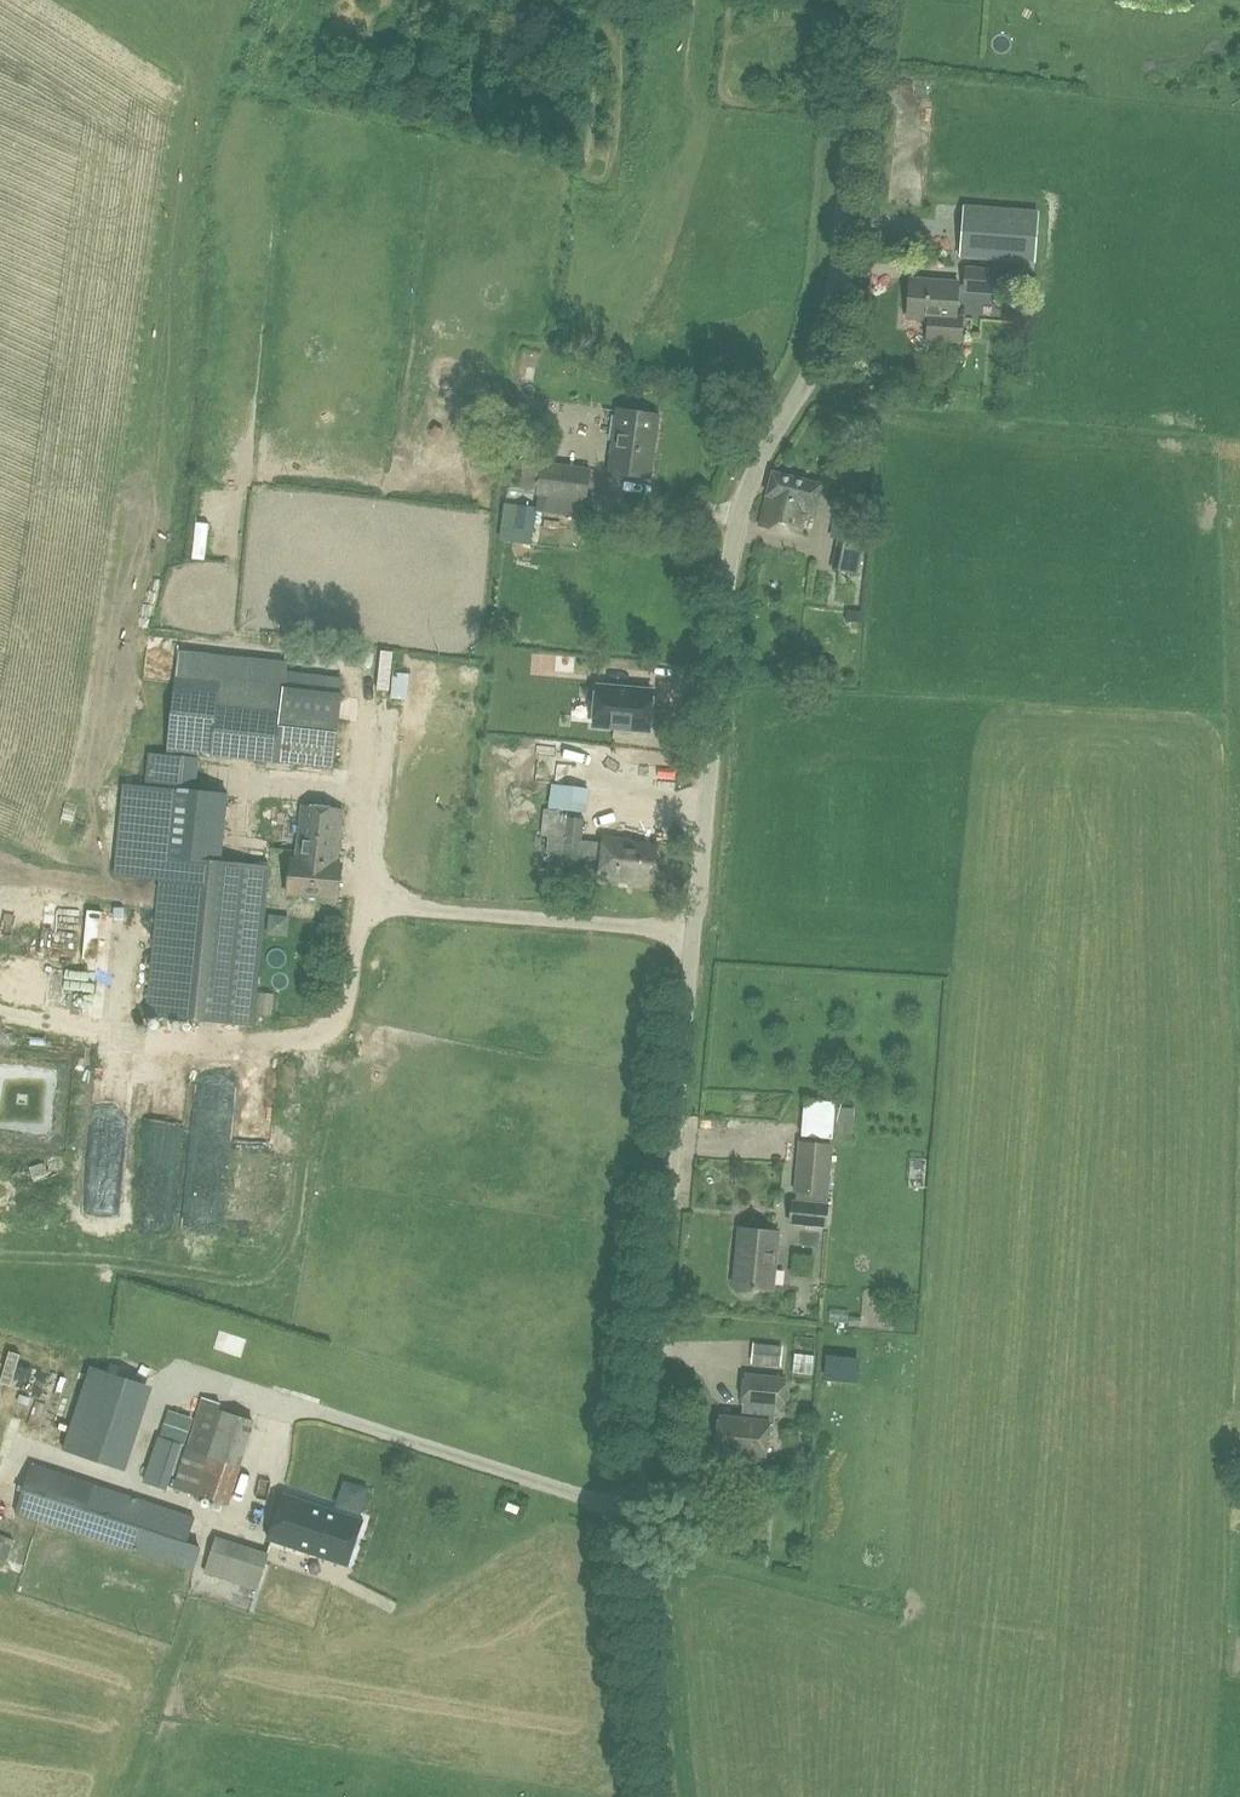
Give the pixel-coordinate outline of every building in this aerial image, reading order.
[(1038,210),(963,205),(962,219),(959,256),(1024,261),(1034,262),(1038,210)] [(1004,285),(1006,269),(966,266),(964,282),(964,291),(1004,294),(1004,285)] [(956,316),(960,281),(911,277),(908,316),(930,318),(929,336),(962,339),(964,317),(956,316)] [(659,413),(618,408),(610,470),(651,476),(659,413)] [(576,499),(586,501),(592,468),(540,461),(536,493),(547,495),(545,512),(574,515),(576,499)] [(510,486),(531,488),(533,471),(512,469),(510,486)] [(814,514),(822,482),(773,470),(760,523),(801,533),(806,512),(814,514)] [(532,544),(538,508),(504,503),(499,539),(532,544)] [(834,519),(830,536),(837,538),(831,566),(858,574),(866,544),(860,542),(862,526),(834,519)] [(161,885),(148,1014),(252,1024),(268,864),(221,860),(227,792),(194,789),(198,752),(333,766),(340,692),(285,686),(288,663),(178,651),(176,676),(175,675),(166,758),(147,756),(143,793),(121,791),(112,881),(161,885)] [(594,725),(649,730),(652,690),(597,686),(594,725)] [(538,802),(540,844),(570,842),(568,814),(557,815),(556,801),(538,802)] [(288,893),(337,899),(342,862),(337,862),(344,809),(302,804),(296,857),(292,856),(288,893)] [(277,835),(290,836),(293,810),(280,808),(277,835)] [(598,852),(654,854),(654,835),(599,834),(598,852)] [(599,877),(653,878),(654,855),(600,854),(599,877)] [(267,933),(286,935),(287,923),(281,916),(268,915),(267,933)] [(273,994),(257,992),(255,1013),(271,1015),(273,994)] [(797,1092),(796,1130),(828,1131),(829,1093),(797,1092)] [(831,1134),(849,1135),(850,1117),(832,1116),(831,1134)] [(833,1145),(806,1142),(801,1142),(796,1191),(826,1194),(828,1194),(833,1145)] [(230,1218),(261,1219),(263,1144),(232,1143),(230,1218)] [(827,1227),(830,1205),(792,1200),(789,1222),(827,1227)] [(122,1211),(119,1228),(160,1237),(164,1221),(122,1211)] [(779,1231),(740,1227),(734,1284),(773,1287),(779,1231)] [(752,1362),(781,1365),(782,1345),(754,1342),(752,1362)] [(790,1346),(789,1366),(809,1367),(810,1347),(790,1346)] [(154,1391),(91,1368),(62,1454),(128,1476),(154,1391)] [(782,1407),(785,1377),(746,1373),(743,1403),(748,1403),(746,1418),(720,1415),(716,1452),(722,1453),(722,1459),(764,1463),(768,1422),(773,1422),(775,1407),(782,1407)] [(258,1423),(200,1398),(194,1420),(186,1448),(173,1492),(231,1509),(258,1423)] [(194,1420),(169,1410),(159,1440),(186,1448),(194,1420)] [(186,1448),(159,1440),(144,1487),(173,1492),(186,1448)] [(188,1544),(196,1518),(32,1466),(16,1514),(180,1567),(188,1544)] [(331,1503),(358,1506),(362,1477),(335,1474),(331,1503)] [(348,1565),(364,1520),(284,1492),(269,1538),(348,1565)] [(204,1573),(257,1589),(269,1553),(216,1536),(204,1573)]
